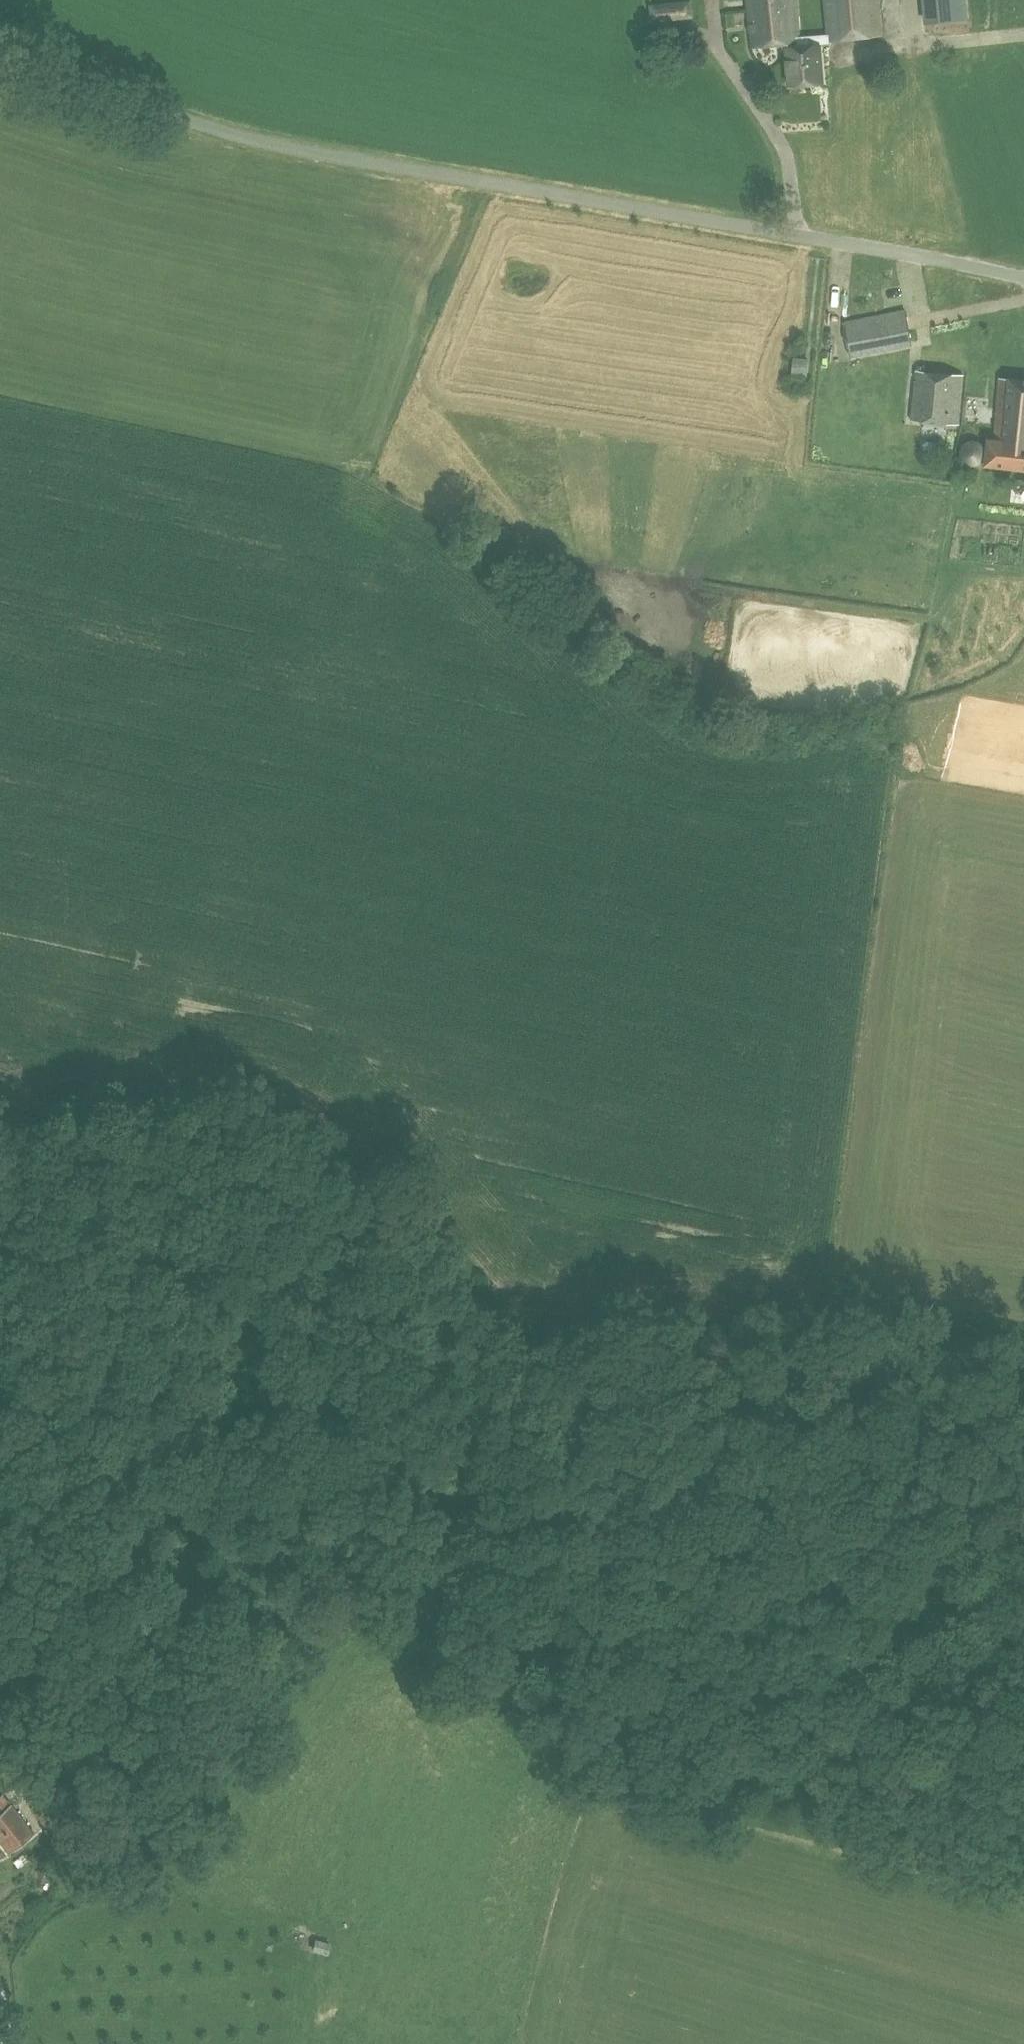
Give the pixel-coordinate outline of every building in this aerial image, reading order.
[(651,22),(694,18),(693,0),(681,0),(648,3),(651,22)] [(820,45),(831,44),(831,40),(882,34),(879,0),(827,0),(830,33),(798,34),(795,0),(748,0),(753,45),(783,43),(783,47),(786,47),(789,85),(822,82),(820,45)] [(926,26),(970,21),(968,0),(923,0),(926,26)] [(893,349),(886,313),(845,321),(852,357),(893,349)] [(791,374),(807,376),(809,358),(792,357),(791,374)] [(916,370),(912,420),(958,425),(963,374),(953,373),(932,371),(916,370)] [(986,465),(1023,469),(1023,380),(1001,377),(994,440),(988,439),(986,465)] [(47,1794),(36,1781),(26,1790),(37,1802),(47,1794)] [(9,1852),(35,1833),(3,1794),(0,1796),(0,1841),(9,1852)]
